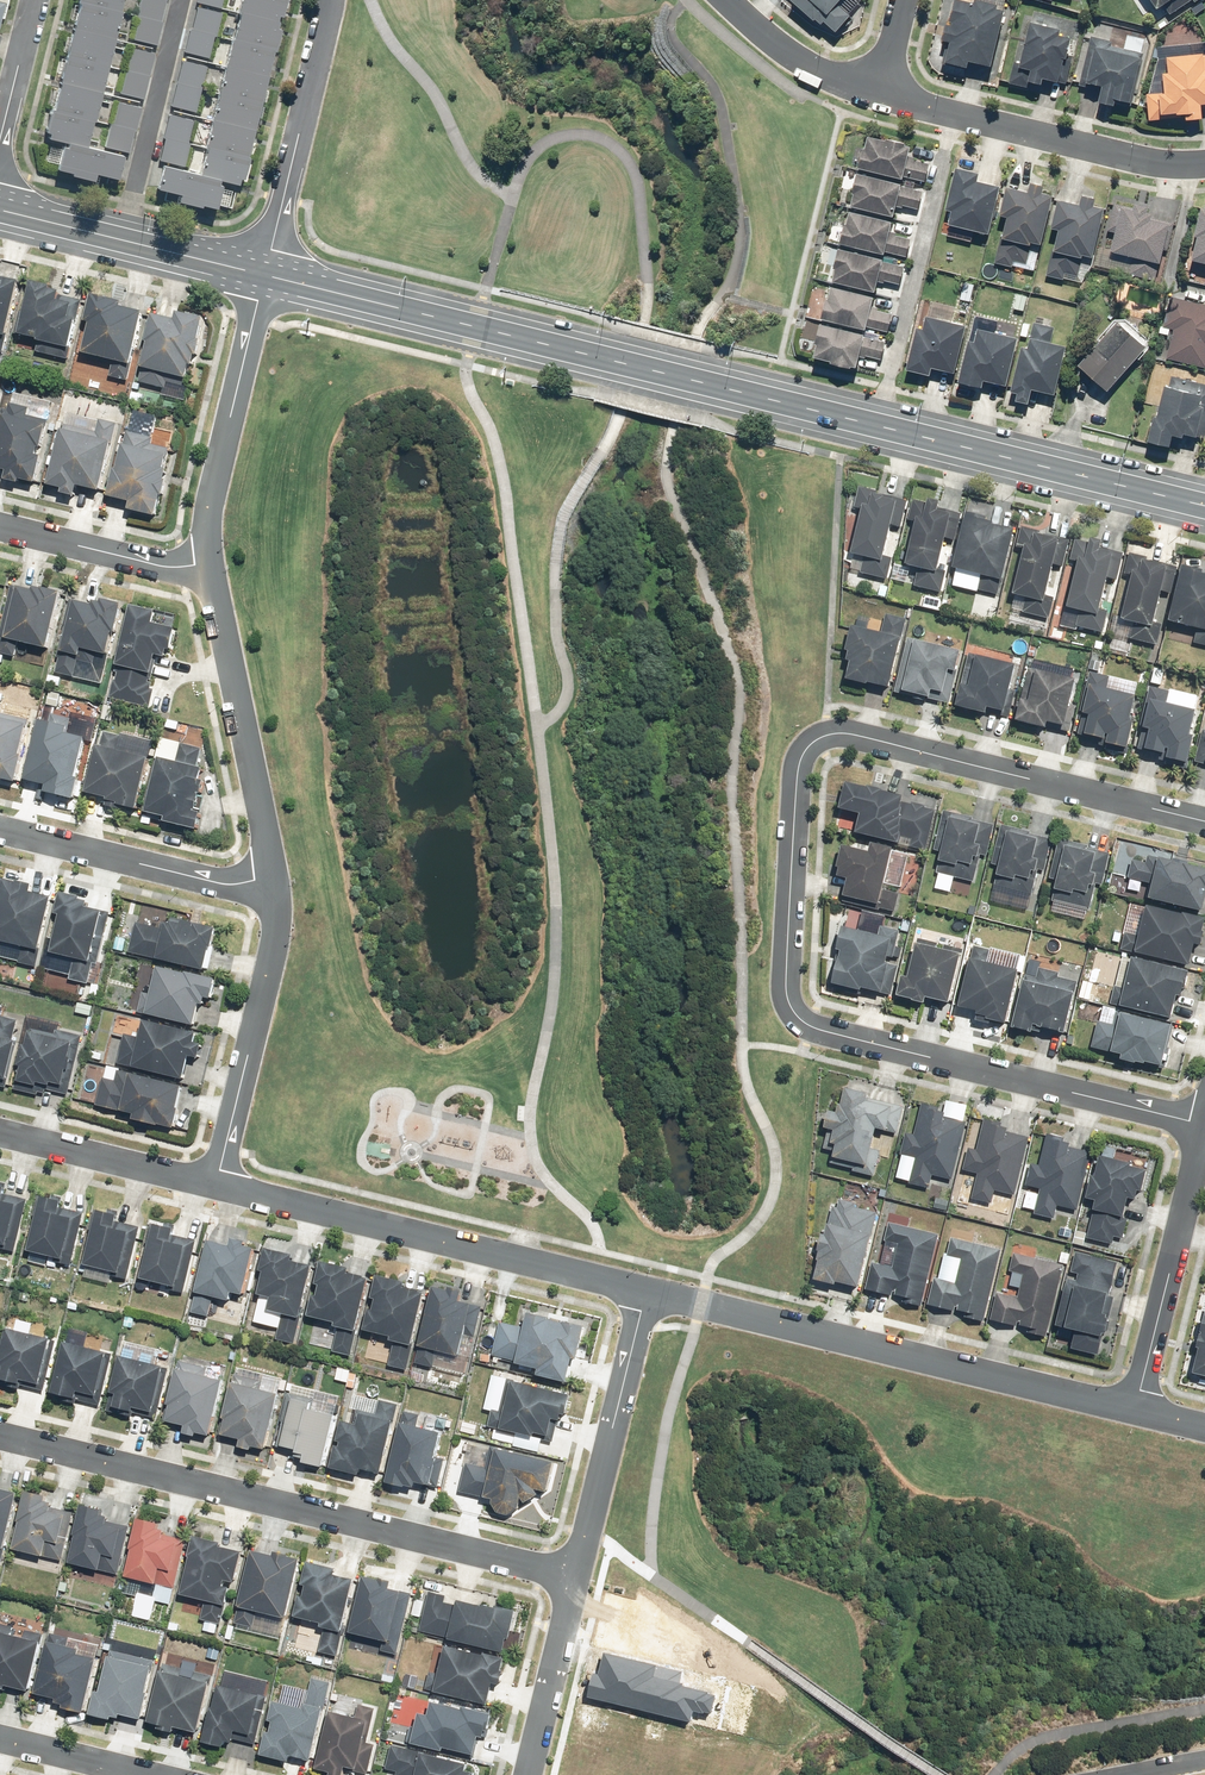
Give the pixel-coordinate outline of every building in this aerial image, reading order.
[(123,10),(83,0),(80,0),(73,26),(116,37),(123,10)] [(125,0),(83,0),(123,10),(125,0)] [(162,22),(167,0),(141,0),(137,16),(140,17),(162,22)] [(286,0),(243,0),(240,11),(281,21),(286,0)] [(816,18),(817,17),(825,23),(827,21),(839,31),(852,14),(840,4),(843,0),(794,0),(816,18)] [(950,21),(947,21),(943,38),(952,40),(947,60),(969,65),(970,58),(993,63),(1006,6),(999,5),(999,2),(991,0),(955,0),(950,21)] [(1158,7),(1164,3),(1171,14),(1191,0),(1153,0),(1158,7)] [(221,13),(197,7),(193,29),(216,34),(221,13)] [(274,48),(281,21),(240,11),(233,38),(274,48)] [(162,22),(140,17),(135,39),(157,44),(162,22)] [(1028,86),(1030,78),(1043,81),(1045,75),(1067,81),(1074,55),(1069,53),(1073,35),(1061,32),(1062,26),(1031,18),(1021,61),(1015,60),(1010,82),(1028,86)] [(108,64),(116,37),(73,26),(66,53),(108,64)] [(186,52),(208,57),(213,35),(191,30),(186,52)] [(1114,39),(1092,34),(1081,84),(1087,86),(1088,80),(1103,84),(1100,100),(1115,103),(1117,97),(1134,100),(1145,53),(1142,52),(1146,37),(1128,33),(1125,47),(1113,45),(1114,39)] [(267,75),(274,48),(233,38),(226,65),(267,75)] [(126,71),(150,76),(156,52),(132,47),(126,71)] [(1168,54),(1170,69),(1164,70),(1166,90),(1147,92),(1150,119),(1183,116),(1182,111),(1186,111),(1187,117),(1204,115),(1204,116),(1203,102),(1204,102),(1204,50),(1168,54)] [(101,91),(108,64),(66,53),(59,79),(101,91)] [(206,66),(183,61),(178,82),(201,88),(206,66)] [(261,102),(267,75),(226,65),(220,92),(261,102)] [(126,71),(121,93),(145,99),(150,76),(126,71)] [(94,117),(101,91),(59,79),(52,106),(94,117)] [(172,107),(195,112),(201,89),(178,83),(172,107)] [(254,129),(261,102),(220,92),(213,119),(254,129)] [(137,130),(142,107),(119,102),(113,125),(137,130)] [(87,144),(94,117),(52,106),(45,133),(87,144)] [(193,120),(170,114),(165,137),(188,142),(193,120)] [(247,156),(254,129),(213,119),(206,146),(247,156)] [(110,124),(105,147),(130,153),(135,130),(110,124)] [(865,145),(860,165),(905,176),(905,175),(927,181),(931,162),(916,158),(917,156),(910,154),(913,143),(907,142),(908,140),(888,135),(887,137),(870,132),(867,145),(865,145)] [(161,160),(183,165),(189,143),(166,138),(161,160)] [(68,146),(63,145),(58,169),(64,170),(72,172),(72,175),(94,179),(96,173),(119,178),(124,155),(69,142),(68,146)] [(240,183),(247,156),(206,146),(199,173),(240,183)] [(957,164),(947,207),(952,209),(949,222),(951,222),(947,235),(973,241),(976,229),(990,232),(1002,183),(980,178),(981,170),(957,164)] [(220,179),(164,165),(158,188),(180,194),(179,201),(202,207),(202,204),(217,208),(223,184),(219,183),(220,179)] [(904,204),(920,208),(924,190),(902,185),(903,181),(859,171),(854,191),(856,191),(853,203),(895,213),(897,205),(903,207),(904,204)] [(1044,190),(1046,182),(1032,178),(1029,188),(1008,183),(1000,213),(1007,215),(1003,231),(1003,234),(996,262),(1013,266),(1015,260),(1028,263),(1033,243),(1033,240),(1042,243),(1055,193),(1044,190)] [(1096,203),(1098,195),(1084,191),(1081,201),(1060,196),(1052,225),(1059,227),(1054,245),(1054,247),(1047,274),(1065,279),(1067,273),(1079,276),(1084,256),(1085,253),(1094,255),(1106,205),(1096,203)] [(1134,205),(1115,200),(1108,230),(1115,232),(1111,248),(1135,254),(1129,275),(1157,282),(1162,261),(1165,249),(1168,250),(1170,241),(1175,221),(1153,216),(1155,209),(1150,208),(1151,203),(1136,199),(1134,205)] [(1202,203),(1195,234),(1198,234),(1192,257),(1204,261),(1204,204),(1202,203)] [(846,220),(841,240),(886,251),(886,250),(908,256),(912,237),(897,233),(897,231),(891,229),(894,218),(851,208),(848,220),(846,220)] [(885,279),(901,283),(906,265),(883,260),(884,256),(840,246),(835,266),(837,266),(834,278),(877,288),(879,280),(885,282),(885,279)] [(5,355),(23,283),(0,278),(0,353),(5,355)] [(975,284),(965,282),(962,298),(971,300),(975,284)] [(39,343),(72,351),(85,302),(63,297),(63,293),(53,291),(54,288),(34,283),(26,313),(22,312),(16,335),(40,341),(39,343)] [(828,295),(823,315),(868,326),(868,325),(890,331),(894,312),(879,308),(879,306),(873,304),(875,294),(832,283),(829,296),(828,295)] [(1030,296),(1023,294),(1021,303),(1028,305),(1030,296)] [(1171,295),(1164,327),(1173,330),(1166,360),(1204,369),(1204,303),(1171,295)] [(111,378),(131,383),(146,314),(125,309),(126,304),(94,297),(88,323),(92,324),(85,356),(114,362),(111,378)] [(967,322),(927,313),(924,326),(918,324),(908,367),(932,373),(934,365),(956,371),(967,322)] [(165,396),(180,399),(183,385),(192,387),(199,358),(200,358),(204,343),(202,342),(207,320),(180,314),(178,321),(155,316),(148,344),(150,345),(141,384),(167,390),(165,396)] [(1119,319),(1080,363),(1109,388),(1148,344),(1122,321),(1119,319)] [(867,354),(883,358),(887,340),(866,335),(866,331),(821,321),(817,341),(818,341),(815,353),(833,357),(832,360),(853,364),(853,363),(858,364),(860,355),(866,357),(867,354)] [(1028,344),(1024,343),(1013,388),(1019,390),(1017,398),(1030,401),(1034,387),(1056,392),(1068,342),(1053,339),(1056,326),(1034,321),(1028,344)] [(1019,335),(979,325),(976,338),(970,337),(960,379),(984,385),(986,378),(1008,383),(1019,335)] [(1172,374),(1170,383),(1166,382),(1158,413),(1155,413),(1149,438),(1171,443),(1174,432),(1184,435),(1185,432),(1204,437),(1204,383),(1172,374)] [(39,485),(45,458),(40,457),(41,450),(44,450),(51,422),(29,417),(31,409),(11,404),(10,411),(4,410),(0,427),(0,471),(9,473),(7,482),(22,485),(23,482),(39,485)] [(80,488),(103,494),(120,425),(101,420),(98,433),(66,425),(51,487),(65,490),(64,496),(78,499),(80,488)] [(117,471),(110,499),(133,504),(131,512),(159,519),(164,497),(167,498),(170,482),(168,482),(170,471),(167,471),(172,449),(154,445),(156,439),(129,433),(120,471),(117,471)] [(866,557),(862,572),(889,579),(894,559),(887,557),(895,526),(904,528),(911,501),(879,493),(880,491),(862,486),(856,507),(865,510),(853,554),(866,557)] [(930,504),(916,500),(911,521),(918,523),(908,566),(920,569),(916,587),(944,594),(949,572),(942,570),(949,539),(956,541),(963,514),(941,509),(943,502),(931,499),(930,504)] [(991,518),(970,513),(956,569),(982,575),(979,591),(1000,596),(1004,581),(1005,581),(1017,530),(996,525),(996,523),(990,521),(991,518)] [(1027,598),(1024,613),(1051,620),(1056,599),(1049,597),(1057,566),(1065,568),(1071,541),(1041,533),(1041,531),(1023,527),(1018,548),(1027,550),(1016,596),(1027,598)] [(1093,543),(1078,540),(1073,560),(1081,562),(1070,608),(1082,611),(1078,628),(1106,634),(1111,611),(1104,610),(1111,579),(1119,581),(1125,554),(1103,548),(1105,541),(1094,539),(1093,543)] [(1149,557),(1132,553),(1127,574),(1135,576),(1124,621),(1135,624),(1131,640),(1159,647),(1164,625),(1157,623),(1165,592),(1174,594),(1180,568),(1149,561),(1149,557)] [(1186,566),(1172,622),(1199,628),(1195,643),(1204,646),(1204,571),(1186,566)] [(63,592),(44,588),(44,589),(36,587),(35,590),(13,585),(1,638),(3,638),(0,651),(0,654),(16,657),(20,643),(50,650),(63,592)] [(117,633),(124,604),(104,600),(103,602),(95,600),(94,605),(72,600),(58,658),(60,659),(57,674),(102,684),(104,685),(108,667),(107,667),(115,633),(117,633)] [(158,613),(133,607),(110,699),(151,709),(156,691),(152,690),(154,684),(152,683),(158,656),(168,659),(170,651),(173,652),(178,629),(156,624),(158,613)] [(884,633),(855,626),(849,651),(852,651),(849,661),(853,662),(848,680),(892,691),(908,619),(888,614),(884,633)] [(964,650),(910,638),(897,692),(951,705),(964,650)] [(1019,665),(971,653),(958,707),(1011,719),(1018,692),(1012,690),(1019,665)] [(1078,679),(1031,668),(1019,721),(1049,728),(1071,733),(1078,706),(1072,705),(1078,679)] [(1111,677),(1092,672),(1082,712),(1085,713),(1080,735),(1108,742),(1109,735),(1112,735),(1110,744),(1130,749),(1137,721),(1132,720),(1138,695),(1108,688),(1111,677)] [(1171,691),(1152,687),(1143,727),(1145,728),(1140,750),(1168,756),(1169,749),(1171,750),(1170,758),(1190,763),(1197,736),(1193,735),(1199,710),(1168,703),(1171,691)] [(3,783),(4,780),(19,784),(25,756),(23,756),(31,721),(2,714),(4,705),(0,705),(0,783),(3,783)] [(1196,762),(1204,764),(1204,730),(1204,729),(1196,762)] [(124,807),(139,811),(156,742),(122,734),(122,737),(105,733),(102,747),(99,747),(87,794),(109,799),(107,807),(123,811),(124,807)] [(166,823),(199,831),(204,814),(198,812),(202,795),(204,796),(207,781),(203,780),(206,769),(199,767),(203,750),(183,745),(178,763),(160,758),(147,813),(167,818),(166,823)] [(870,787),(850,782),(843,809),(863,814),(858,833),(902,843),(903,837),(913,840),(911,847),(927,851),(938,810),(927,807),(927,806),(913,802),(913,804),(905,802),(906,796),(886,791),(886,790),(871,786),(870,787)] [(974,817),(945,811),(936,850),(942,852),(937,874),(976,883),(982,855),(988,857),(996,824),(974,819),(974,817)] [(1054,837),(1003,825),(994,864),(1000,866),(995,887),(1033,897),(1040,870),(1045,871),(1054,837)] [(1091,845),(1061,838),(1052,879),(1058,880),(1053,902),(1091,911),(1098,884),(1103,886),(1111,853),(1090,848),(1091,845)] [(872,852),(845,846),(838,876),(850,879),(845,901),(897,913),(902,895),(885,891),(895,849),(873,844),(872,852)] [(1150,855),(1149,863),(1135,860),(1131,880),(1151,884),(1148,898),(1204,911),(1204,868),(1150,855)] [(38,968),(54,899),(33,893),(35,886),(19,882),(19,883),(6,880),(0,906),(0,942),(24,948),(20,963),(38,968)] [(70,980),(89,985),(100,943),(104,944),(111,914),(89,908),(90,903),(82,901),(83,898),(63,894),(58,915),(62,916),(53,954),(76,960),(70,980)] [(1123,950),(1192,966),(1197,945),(1203,946),(1204,940),(1204,917),(1150,904),(1142,936),(1127,932),(1123,950)] [(130,953),(207,972),(212,949),(214,950),(219,930),(174,918),(172,925),(163,923),(161,929),(137,923),(130,953)] [(879,935),(845,927),(839,950),(843,951),(841,961),(837,960),(831,983),(864,992),(865,989),(892,996),(900,966),(889,963),(891,957),(895,958),(896,957),(902,959),(904,949),(897,947),(902,931),(882,926),(879,935)] [(939,943),(920,939),(911,978),(905,976),(900,998),(927,1004),(929,998),(952,1003),(964,950),(946,946),(945,949),(938,947),(939,943)] [(992,950),(975,946),(972,961),(969,960),(957,1006),(980,1012),(979,1015),(989,1017),(989,1019),(1008,1024),(1021,970),(989,962),(992,950)] [(1117,986),(1112,1005),(1174,1019),(1180,996),(1186,997),(1193,972),(1135,958),(1127,989),(1117,986)] [(139,1013),(196,1027),(202,1006),(206,1007),(208,1000),(213,1001),(218,981),(189,973),(188,975),(160,968),(153,996),(144,993),(139,1013)] [(1038,978),(1027,975),(1014,1028),(1035,1033),(1037,1026),(1068,1033),(1080,982),(1060,978),(1061,973),(1041,968),(1038,978)] [(1100,1021),(1093,1047),(1125,1056),(1124,1059),(1147,1065),(1148,1062),(1165,1066),(1176,1026),(1123,1012),(1122,1017),(1117,1016),(1115,1025),(1100,1021)] [(7,1089),(19,1043),(15,1041),(20,1021),(1,1017),(0,1019),(0,1087),(7,1089)] [(118,1064),(186,1081),(191,1058),(201,1060),(205,1046),(197,1044),(200,1035),(146,1021),(142,1039),(126,1035),(118,1064)] [(15,1090),(39,1096),(40,1093),(50,1096),(51,1091),(69,1096),(84,1037),(57,1030),(56,1035),(32,1029),(28,1046),(24,1046),(19,1067),(21,1068),(15,1090)] [(161,1126),(177,1130),(181,1110),(180,1110),(185,1088),(119,1072),(116,1082),(104,1079),(97,1106),(136,1116),(135,1121),(160,1127),(161,1126)] [(871,1095),(848,1089),(844,1106),(842,1105),(840,1115),(831,1112),(827,1129),(830,1130),(825,1149),(835,1152),(831,1164),(855,1170),(855,1172),(875,1178),(882,1152),(875,1150),(880,1130),(897,1135),(905,1107),(871,1099),(871,1095)] [(934,1176),(954,1181),(968,1123),(947,1118),(947,1114),(932,1110),(933,1106),(924,1104),(916,1136),(907,1134),(902,1156),(917,1159),(911,1185),(931,1189),(934,1176)] [(997,1191),(1016,1196),(1031,1138),(1009,1132),(1010,1129),(994,1125),(995,1122),(986,1120),(978,1151),(970,1149),(965,1171),(980,1175),(973,1200),(994,1205),(997,1191)] [(1059,1207),(1079,1212),(1093,1153),(1071,1148),(1072,1145),(1057,1141),(1058,1137),(1049,1135),(1041,1166),(1033,1164),(1027,1186),(1042,1190),(1035,1215),(1056,1220),(1059,1207)] [(1098,1202),(1089,1239),(1114,1245),(1116,1238),(1125,1240),(1130,1219),(1127,1218),(1131,1200),(1138,1201),(1140,1192),(1145,1193),(1150,1172),(1134,1168),(1134,1165),(1103,1157),(1098,1177),(1094,1176),(1088,1200),(1098,1202)] [(15,1253),(29,1200),(6,1194),(8,1185),(0,1183),(0,1249),(15,1253)] [(55,1263),(72,1267),(85,1214),(62,1208),(64,1199),(54,1196),(53,1200),(39,1197),(34,1217),(38,1218),(30,1252),(56,1259),(55,1263)] [(839,1283),(862,1289),(875,1236),(874,1236),(880,1214),(856,1208),(857,1204),(841,1200),(839,1208),(835,1207),(828,1236),(825,1235),(821,1252),(823,1253),(820,1261),(822,1262),(817,1281),(839,1287),(839,1283)] [(111,1277),(128,1281),(141,1228),(119,1222),(121,1213),(110,1210),(110,1214),(96,1210),(91,1231),(94,1232),(86,1266),(112,1272),(111,1277)] [(904,1303),(923,1308),(941,1236),(891,1223),(886,1242),(900,1246),(895,1268),(875,1263),(868,1291),(894,1298),(894,1295),(905,1298),(904,1303)] [(168,1290),(184,1295),(198,1242),(175,1236),(177,1227),(167,1224),(166,1228),(152,1224),(147,1245),(151,1246),(142,1280),(169,1286),(168,1290)] [(986,1323),(1003,1250),(952,1239),(948,1257),(962,1260),(957,1283),(935,1278),(929,1306),(956,1312),(957,1308),(960,1309),(959,1312),(968,1314),(967,1318),(986,1323)] [(193,1314),(210,1318),(215,1298),(232,1303),(234,1294),(246,1297),(257,1254),(258,1250),(247,1247),(248,1243),(234,1240),(232,1247),(211,1242),(210,1242),(193,1314)] [(284,1315),(278,1340),(296,1345),(315,1267),(294,1262),(296,1256),(268,1250),(262,1272),(265,1273),(259,1296),(274,1299),(270,1312),(284,1315)] [(1028,1333),(1049,1338),(1065,1266),(1015,1254),(1011,1272),(1025,1275),(1019,1298),(999,1293),(992,1321),(1019,1328),(1020,1323),(1022,1324),(1022,1327),(1029,1328),(1028,1333)] [(1074,1351),(1102,1357),(1106,1339),(1107,1339),(1108,1336),(1110,1336),(1114,1320),(1112,1320),(1112,1317),(1109,1316),(1113,1295),(1112,1295),(1119,1263),(1076,1254),(1072,1273),(1080,1274),(1078,1281),(1070,1280),(1059,1328),(1079,1332),(1074,1351)] [(334,1353),(353,1357),(371,1279),(350,1274),(352,1270),(323,1263),(318,1285),(322,1286),(319,1297),(315,1296),(310,1318),(337,1324),(337,1328),(340,1329),(334,1353)] [(390,1366),(409,1371),(427,1295),(423,1293),(423,1292),(406,1289),(408,1284),(379,1277),(374,1300),(378,1301),(375,1311),(371,1310),(366,1332),(394,1338),(393,1342),(395,1343),(390,1366)] [(435,1288),(417,1364),(435,1368),(439,1353),(461,1358),(467,1334),(477,1337),(484,1308),(462,1303),(465,1292),(451,1288),(450,1292),(435,1288)] [(511,1373),(571,1387),(576,1364),(581,1365),(591,1324),(527,1309),(523,1327),(504,1323),(495,1359),(514,1363),(511,1373)] [(1196,1375),(1204,1377),(1204,1327),(1200,1348),(1202,1349),(1196,1375)] [(20,1390),(22,1386),(45,1392),(58,1342),(9,1330),(0,1364),(0,1385),(20,1390)] [(51,1396),(78,1402),(78,1401),(101,1407),(114,1356),(64,1343),(51,1396)] [(108,1412),(134,1418),(136,1409),(155,1414),(166,1368),(122,1357),(114,1392),(113,1392),(108,1412)] [(199,1434),(212,1437),(226,1382),(207,1377),(209,1368),(181,1362),(171,1403),(169,1403),(165,1422),(188,1428),(186,1435),(198,1438),(199,1434)] [(255,1448),(268,1451),(281,1395),(262,1391),(264,1382),(236,1375),(226,1420),(227,1421),(223,1437),(231,1439),(231,1438),(243,1441),(241,1449),(254,1452),(255,1448)] [(489,1427),(536,1438),(537,1435),(551,1438),(555,1421),(563,1422),(566,1411),(570,1412),(573,1397),(516,1383),(516,1381),(508,1380),(501,1412),(493,1410),(489,1427)] [(306,1464),(325,1468),(337,1417),(313,1411),(316,1401),(289,1394),(276,1447),(299,1453),(297,1458),(307,1460),(306,1464)] [(332,1470),(361,1477),(363,1471),(383,1476),(401,1406),(381,1401),(378,1415),(359,1410),(355,1425),(344,1423),(339,1443),(343,1444),(342,1448),(338,1447),(332,1470)] [(421,1416),(403,1412),(385,1484),(407,1489),(407,1487),(417,1489),(418,1484),(431,1487),(444,1434),(419,1428),(421,1416)] [(468,1464),(461,1492),(496,1501),(495,1505),(500,1514),(512,1517),(521,1511),(524,1500),(528,1505),(542,1497),(538,1491),(550,1494),(558,1464),(492,1448),(486,1469),(468,1464)] [(3,1566),(20,1494),(0,1490),(0,1565),(3,1566)] [(15,1551),(64,1562),(75,1513),(54,1509),(55,1504),(48,1503),(49,1498),(27,1492),(20,1523),(22,1524),(15,1551)] [(72,1565),(120,1576),(131,1527),(110,1522),(111,1518),(104,1517),(105,1511),(83,1506),(76,1537),(78,1537),(72,1565)] [(128,1579),(176,1590),(187,1541),(166,1536),(167,1532),(160,1530),(162,1525),(140,1520),(132,1551),(134,1551),(128,1579)] [(193,1558),(183,1596),(207,1602),(202,1621),(222,1625),(227,1607),(228,1607),(233,1589),(226,1588),(228,1582),(237,1584),(245,1553),(222,1548),(223,1544),(196,1537),(191,1558),(193,1558)] [(254,1552),(236,1624),(254,1628),(258,1613),(289,1621),(303,1561),(291,1558),(291,1557),(277,1553),(276,1557),(254,1552)] [(320,1652),(339,1657),(357,1581),(337,1576),(338,1570),(310,1563),(304,1586),(309,1587),(306,1598),(301,1597),(296,1618),(324,1625),(323,1629),(326,1630),(320,1652)] [(383,1652),(400,1656),(413,1595),(393,1590),(394,1583),(381,1580),(381,1581),(365,1578),(352,1635),(385,1642),(383,1652)] [(451,1641),(506,1654),(509,1640),(512,1641),(519,1612),(498,1607),(498,1609),(484,1606),(484,1607),(460,1602),(459,1607),(446,1603),(447,1597),(431,1593),(421,1632),(451,1639),(451,1641)] [(7,1691),(8,1687),(31,1693),(45,1635),(27,1631),(25,1639),(13,1636),(14,1627),(0,1624),(0,1689),(7,1691)] [(65,1710),(86,1715),(100,1660),(81,1656),(82,1651),(69,1648),(71,1638),(52,1634),(37,1695),(59,1701),(58,1705),(66,1706),(65,1710)] [(436,1693),(491,1706),(496,1685),(503,1687),(506,1673),(505,1673),(508,1659),(487,1654),(486,1656),(448,1647),(441,1675),(431,1673),(427,1690),(437,1692),(436,1693)] [(123,1716),(144,1721),(151,1694),(149,1694),(157,1662),(112,1651),(102,1693),(98,1692),(92,1716),(114,1721),(114,1718),(122,1720),(123,1716)] [(592,1673),(586,1697),(690,1722),(693,1711),(703,1713),(703,1711),(710,1713),(715,1695),(708,1694),(708,1693),(682,1686),(683,1684),(679,1683),(682,1671),(603,1652),(598,1674),(592,1673)] [(177,1729),(201,1734),(214,1677),(196,1672),(195,1680),(182,1677),(184,1669),(164,1664),(150,1724),(161,1726),(160,1730),(176,1734),(177,1729)] [(269,1733),(263,1756),(292,1763),(293,1758),(313,1763),(333,1684),(314,1679),(306,1710),(276,1703),(271,1723),(276,1724),(273,1734),(269,1733)] [(219,1685),(205,1744),(226,1749),(228,1743),(235,1745),(236,1740),(257,1745),(269,1697),(219,1685)] [(359,1771),(370,1725),(373,1726),(377,1710),(360,1706),(357,1719),(332,1713),(318,1770),(333,1774),(346,1774),(348,1768),(359,1771)] [(478,1774),(469,1772),(470,1766),(423,1754),(423,1753),(393,1746),(387,1770),(398,1773),(398,1774),(478,1774)]
